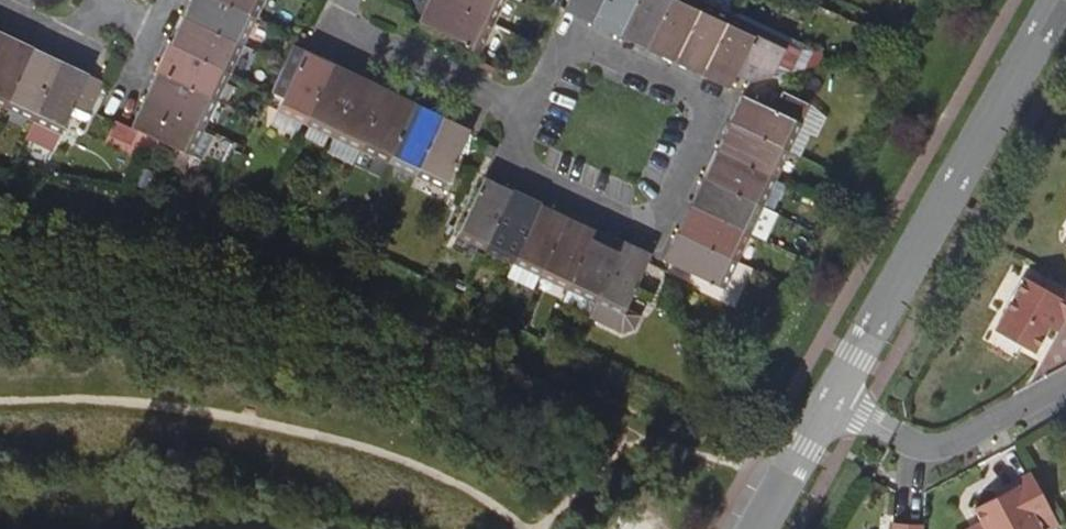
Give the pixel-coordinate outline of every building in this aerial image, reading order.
[(183,17),(244,46),(257,18),(218,0),(191,0),(183,17)] [(257,18),(265,0),(218,0),(257,18)] [(419,22),(480,50),(493,22),(445,0),(430,0),(419,22)] [(493,22),(503,0),(445,0),(493,22)] [(592,24),(603,0),(569,0),(564,11),(592,24)] [(619,37),(637,0),(603,0),(592,24),(619,37)] [(647,50),(670,0),(637,0),(619,37),(647,50)] [(674,62),(703,1),(700,0),(670,0),(647,50),(674,62)] [(674,62),(702,75),(730,14),(703,1),(674,62)] [(729,88),(732,83),(736,74),(751,81),(765,78),(784,39),(758,27),(730,14),(702,75),(729,88)] [(183,17),(170,44),(231,73),(244,46),(183,17)] [(34,49),(7,36),(0,50),(0,106),(5,109),(34,49)] [(784,44),(786,53),(805,50),(803,39),(784,44)] [(170,44),(157,72),(218,101),(231,73),(170,44)] [(790,72),(823,65),(820,46),(805,50),(786,53),(790,72)] [(33,123),(62,62),(51,57),(34,49),(5,109),(33,123)] [(305,125),(334,64),(305,50),(302,56),(292,79),(276,111),(305,125)] [(282,74),(292,79),(302,56),(293,52),(282,74)] [(62,62),(33,123),(26,139),(53,152),(61,136),(75,105),(91,113),(105,84),(94,79),(92,83),(86,80),(88,76),(89,75),(62,62)] [(332,138),(361,76),(334,64),(305,125),(309,127),(303,139),(322,148),(328,135),(332,138)] [(157,72),(144,100),(205,128),(218,101),(157,72)] [(360,150),(389,89),(361,76),(332,138),(360,150)] [(387,163),(416,102),(389,89),(360,150),(387,163)] [(742,94),(729,122),(790,151),(803,123),(798,121),(806,102),(782,90),(773,109),(748,96),(742,94)] [(144,100),(131,127),(146,134),(139,149),(161,159),(167,145),(192,156),(205,128),(144,100)] [(415,176),(444,115),(416,102),(387,163),(415,176)] [(299,137),(305,125),(276,111),(271,124),(299,137)] [(472,128),(444,115),(415,176),(443,189),(472,128)] [(729,122),(716,149),(777,178),(790,151),(729,122)] [(354,162),(360,150),(332,138),(327,149),(354,162)] [(788,184),(777,178),(716,149),(703,177),(764,206),(775,211),(788,184)] [(415,176),(410,187),(437,200),(443,189),(415,176)] [(485,176),(456,238),(485,251),(514,189),(485,176)] [(764,206),(703,177),(690,205),(751,233),(764,206)] [(513,264),(542,203),(514,189),(485,251),(513,264)] [(534,291),(540,278),(569,215),(542,203),(513,264),(507,278),(534,291)] [(690,205),(677,232),(738,261),(751,233),(690,205)] [(568,290),(597,228),(569,215),(540,278),(568,290)] [(589,314),(623,241),(597,228),(568,290),(562,302),(589,314)] [(664,260),(669,262),(725,289),(738,261),(677,232),(664,260)] [(651,254),(623,241),(589,314),(622,331),(634,327),(640,313),(626,307),(647,262),(651,254)] [(1027,271),(1024,277),(1040,286),(1044,280),(1027,271)] [(1046,276),(1044,280),(1040,286),(1024,277),(1021,276),(991,328),(1032,350),(1047,324),(1052,315),(1059,320),(1065,323),(1065,288),(1046,276)] [(1054,329),(1059,320),(1052,315),(1047,324),(1054,329)] [(1034,477),(1030,470),(993,491),(996,496),(1034,477)] [(1034,477),(996,496),(973,509),(980,523),(984,528),(983,528),(1041,528),(1036,520),(1053,512),(1034,477)]
